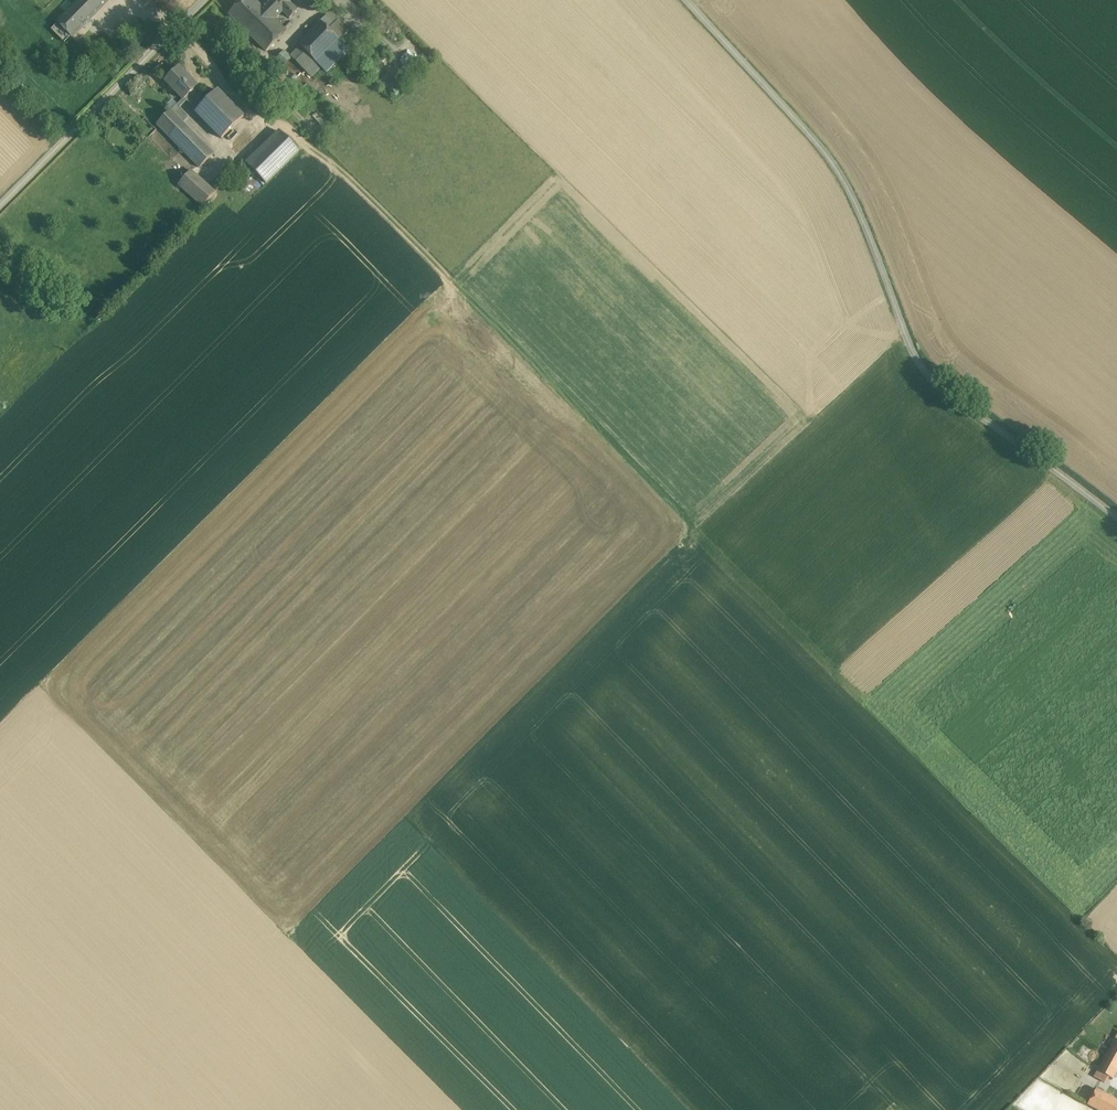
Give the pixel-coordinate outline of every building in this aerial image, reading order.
[(57,21),(71,34),(93,11),(82,0),(77,0),(57,21)] [(93,11),(104,0),(82,0),(93,11)] [(262,7),(255,0),(242,0),(228,14),(246,31),(266,11),(262,7)] [(266,11),(275,19),(282,11),(289,18),(297,10),(291,3),(288,0),(269,0),(262,7),(266,11)] [(340,18),(331,9),(320,19),(330,29),(339,19),(340,18)] [(275,19),(266,11),(246,31),(266,51),(286,30),(275,19)] [(320,19),(297,43),(299,45),(321,66),(326,72),(349,48),(340,39),(330,29),(320,19)] [(349,30),(339,19),(330,29),(340,39),(349,30)] [(321,66),(299,45),(289,55),(311,76),(321,66)] [(197,86),(178,67),(165,80),(182,98),(184,99),(186,98),(196,88),(197,86)] [(393,96),(401,88),(386,72),(378,79),(393,96)] [(207,99),(196,88),(186,98),(187,99),(197,110),(207,99)] [(197,110),(196,111),(221,138),(244,116),(218,89),(207,99),(197,110)] [(177,103),(171,109),(183,122),(189,116),(180,106),(187,99),(186,98),(184,99),(182,98),(177,103)] [(166,105),(170,109),(171,109),(177,103),(173,99),(166,105)] [(170,109),(156,123),(199,167),(213,153),(183,122),(171,109),(170,109)] [(280,130),(246,163),(265,183),(299,150),(280,130)] [(215,192),(191,170),(178,184),(202,206),(215,192)] [(1115,1039),(1097,1070),(1108,1076),(1113,1079),(1116,1071),(1116,1040),(1115,1039)] [(1108,1076),(1097,1070),(1094,1076),(1105,1082),(1108,1076)] [(1096,1089),(1087,1105),(1097,1109),(1116,1109),(1116,1101),(1096,1089)]
